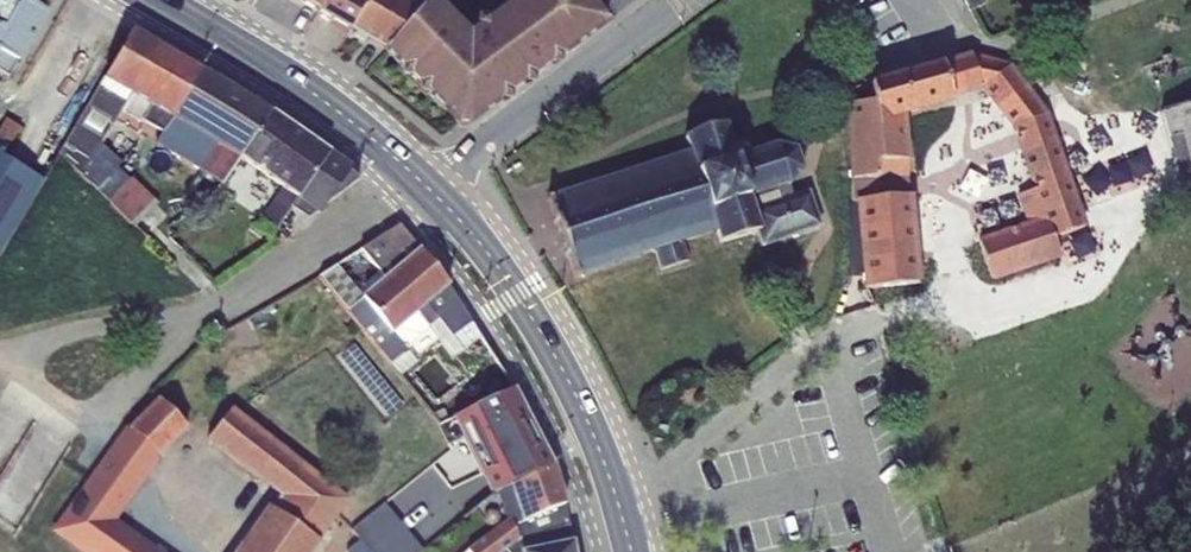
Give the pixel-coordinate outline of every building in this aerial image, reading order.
[(317,11),(324,0),(298,0),(317,11)] [(317,11),(349,30),(366,0),(324,0),(317,11)] [(349,30),(353,32),(351,35),(364,42),(366,40),(384,50),(428,0),(366,0),(349,30)] [(384,50),(456,123),(466,123),(496,101),(497,97),(491,90),(502,82),(511,86),(518,85),(605,21),(590,0),(512,0),(486,19),(476,17),(474,27),(468,33),(435,0),(428,0),(384,50)] [(970,12),(985,4),(983,0),(963,0),(970,12)] [(7,78),(43,16),(28,6),(18,9),(6,2),(0,11),(0,74),(7,78)] [(238,159),(269,114),(130,32),(58,156),(133,228),(157,204),(132,179),(130,180),(115,167),(120,163),(100,143),(120,112),(140,125),(142,122),(162,133),(154,144),(200,171),(217,144),(220,147),(213,157),(211,156),(201,172),(221,184),(238,159)] [(870,103),(849,104),(858,290),(918,282),(901,119),(950,105),(949,99),(982,90),(1009,127),(1029,184),(1033,183),(1035,189),(1013,196),(1023,222),(1014,224),(1016,229),(1009,231),(1007,228),(977,238),(992,280),(1058,257),(1051,237),(1085,226),(1047,112),(1008,65),(970,56),(869,84),(870,103)] [(1161,112),(1185,198),(1190,196),(1190,104),(1161,112)] [(269,114),(238,159),(280,190),(260,218),(276,229),(290,209),(328,155),(269,114)] [(0,126),(0,154),(3,155),(19,128),(4,118),(0,126)] [(688,153),(546,199),(573,277),(632,258),(632,259),(637,257),(637,256),(653,250),(660,270),(687,261),(681,241),(715,230),(719,243),(755,231),(760,245),(817,226),(806,193),(778,201),(775,191),(789,187),(802,171),(794,151),(773,147),(745,156),(743,148),(738,146),(730,148),(723,125),(683,138),(688,153)] [(328,155),(290,209),(306,220),(357,181),(328,155)] [(43,182),(0,156),(0,254),(43,182)] [(335,265),(318,276),(400,376),(416,364),(411,357),(435,338),(451,359),(480,338),(447,285),(398,225),(359,250),(385,280),(362,298),(335,265)] [(477,476),(487,496),(498,490),(551,466),(541,445),(512,389),(450,420),(477,476)] [(126,428),(53,532),(81,551),(159,551),(116,520),(158,458),(188,429),(156,398),(126,428)] [(205,438),(279,496),(236,551),(313,551),(349,500),(231,408),(205,438)] [(567,524),(563,504),(551,466),(498,490),(506,520),(465,551),(466,551),(518,551),(567,524)] [(350,531),(367,551),(420,551),(421,551),(383,504),(350,531)] [(518,551),(519,551),(572,551),(567,524),(518,551)]
